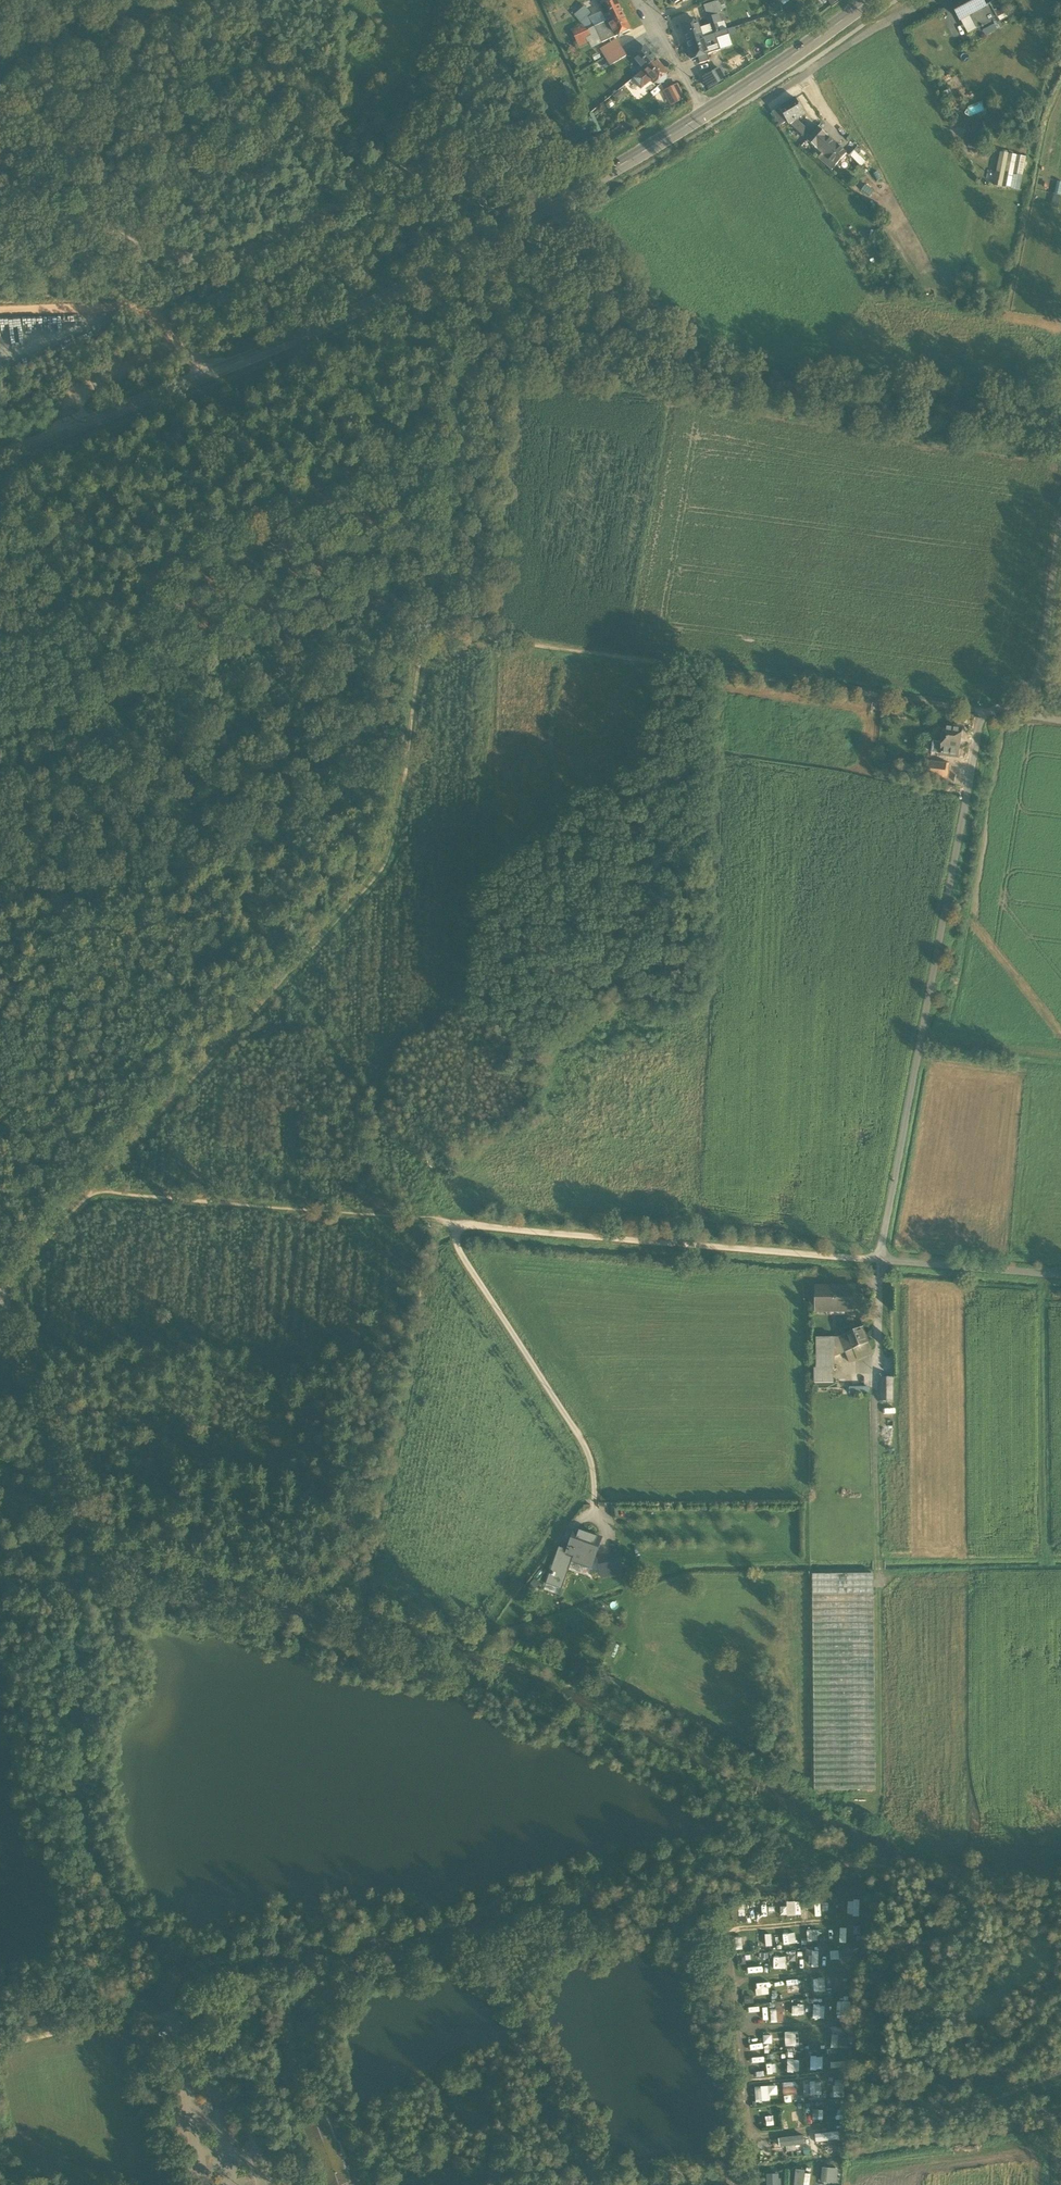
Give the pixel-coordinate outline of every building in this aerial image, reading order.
[(606,21),(621,14),(615,0),(611,0),(599,6),(602,11),(606,21)] [(960,21),(970,16),(984,8),(980,0),(961,0),(952,5),(960,21)] [(703,6),(707,18),(718,14),(719,14),(718,11),(722,10),(718,1),(703,6)] [(815,4),(810,8),(814,13),(819,9),(815,4)] [(581,26),(586,31),(587,30),(594,27),(595,27),(587,18),(586,17),(590,13),(583,5),(572,15),(581,26)] [(970,16),(977,29),(996,18),(989,5),(984,8),(970,16)] [(602,11),(587,18),(595,27),(606,21),(602,11)] [(621,14),(606,21),(614,37),(629,30),(621,14)] [(709,26),(717,24),(721,22),(718,14),(707,18),(709,25),(709,26)] [(602,43),(614,37),(606,21),(595,27),(594,27),(602,43)] [(681,26),(686,42),(702,38),(699,28),(696,21),(692,22),(686,24),(681,26)] [(724,21),(721,22),(717,24),(719,32),(726,29),(724,21)] [(709,26),(712,34),(719,32),(717,24),(709,26)] [(709,25),(699,28),(702,38),(712,34),(709,26),(709,25)] [(586,31),(581,26),(570,31),(578,47),(588,43),(585,38),(590,36),(587,30),(586,31)] [(594,27),(587,30),(590,36),(585,38),(588,43),(591,48),(602,43),(594,27)] [(707,54),(720,50),(716,39),(728,35),(726,29),(719,32),(712,34),(702,38),(707,54)] [(716,39),(720,50),(732,46),(728,35),(716,39)] [(707,54),(702,38),(686,42),(691,59),(697,57),(707,54)] [(595,51),(600,59),(619,48),(614,40),(595,51)] [(631,57),(642,70),(655,60),(644,47),(631,57)] [(624,56),(619,48),(600,59),(605,68),(624,56)] [(707,54),(697,57),(699,64),(709,61),(707,54)] [(642,70),(642,71),(651,81),(653,84),(666,73),(655,60),(642,70)] [(718,68),(702,78),(708,88),(724,79),(718,68)] [(640,89),(651,81),(642,71),(632,79),(640,89)] [(662,91),(670,107),(686,98),(678,83),(662,91)] [(620,90),(613,97),(618,103),(625,96),(620,90)] [(808,110),(812,106),(802,94),(798,98),(808,110)] [(786,123),(788,125),(796,121),(805,116),(796,100),(779,109),(786,123)] [(772,113),(779,127),(786,123),(779,109),(772,113)] [(593,113),(589,114),(596,130),(600,128),(593,113)] [(629,123),(620,119),(616,127),(618,127),(623,132),(623,133),(625,133),(628,126),(629,123)] [(788,125),(806,141),(811,135),(796,121),(788,125)] [(623,132),(618,127),(608,134),(611,141),(623,133),(623,132)] [(969,148),(980,150),(981,149),(985,129),(974,127),(969,148)] [(836,165),(837,166),(847,153),(817,128),(811,135),(806,141),(822,154),(836,165)] [(611,141),(608,134),(607,132),(599,136),(603,147),(612,143),(611,141)] [(850,155),(858,162),(862,158),(854,151),(850,155)] [(985,185),(1019,191),(1025,157),(992,151),(985,185)] [(836,165),(822,154),(817,159),(831,170),(836,165)] [(945,726),(942,743),(941,754),(941,755),(958,758),(962,728),(945,726)] [(932,753),(941,754),(942,743),(933,742),(932,753)] [(920,780),(947,783),(950,763),(923,759),(923,762),(917,761),(914,779),(920,780)] [(816,1287),(816,1311),(827,1311),(827,1308),(844,1307),(844,1311),(854,1311),(854,1287),(843,1287),(826,1287),(816,1287)] [(839,1338),(845,1353),(869,1343),(863,1328),(839,1338)] [(816,1338),(817,1368),(833,1368),(835,1368),(835,1357),(835,1338),(816,1338)] [(835,1338),(835,1357),(845,1353),(839,1338),(835,1338)] [(834,1383),(833,1368),(817,1368),(814,1368),(815,1383),(834,1383)] [(881,1401),(893,1402),(893,1378),(881,1377),(881,1401)] [(576,1529),(568,1551),(560,1547),(546,1584),(562,1589),(573,1560),(592,1566),(602,1538),(576,1529)] [(599,1559),(602,1577),(622,1573),(621,1564),(620,1556),(599,1559)] [(815,1790),(876,1790),(873,1574),(812,1574),(815,1790)] [(860,1915),(860,1900),(848,1900),(847,1915),(860,1915)] [(802,1915),(801,1901),(788,1901),(788,1915),(802,1915)] [(772,1915),(771,1904),(759,1904),(759,1915),(772,1915)] [(811,1942),(822,1941),(822,1929),(811,1930),(811,1942)] [(782,1933),(784,1944),(797,1943),(795,1932),(782,1933)] [(761,1946),(773,1945),(772,1935),(760,1935),(761,1946)] [(819,1967),(819,1950),(805,1949),(804,1962),(812,1962),(812,1966),(819,1967)] [(830,1959),(839,1959),(839,1950),(830,1950),(830,1959)] [(774,1968),(787,1968),(786,1956),(773,1956),(774,1968)] [(853,1989),(853,1976),(839,1976),(840,1990),(853,1989)] [(827,1991),(826,1977),(814,1978),(814,1991),(827,1991)] [(794,1994),(792,1981),(779,1983),(780,1995),(794,1994)] [(776,2009),(771,2009),(771,2022),(783,2021),(783,2001),(776,2002),(776,2009)] [(836,2001),(836,2013),(850,2014),(850,2001),(836,2001)] [(804,2014),(804,2005),(792,2005),(793,2015),(804,2014)] [(825,2018),(825,2005),(814,2005),(813,2018),(825,2018)] [(799,2032),(787,2032),(786,2046),(798,2046),(799,2032)] [(831,2045),(847,2046),(848,2036),(832,2035),(831,2045)] [(821,2063),(827,2063),(827,2055),(810,2055),(810,2068),(821,2068),(821,2063)] [(799,2072),(799,2059),(788,2059),(788,2072),(799,2072)] [(821,2080),(810,2081),(812,2095),(823,2093),(821,2080)] [(783,2082),(784,2094),(797,2093),(797,2081),(783,2082)] [(840,2092),(840,2084),(830,2084),(829,2092),(840,2092)] [(756,2101),(770,2100),(770,2094),(778,2094),(778,2085),(755,2086),(756,2101)] [(813,2119),(824,2119),(823,2109),(812,2109),(813,2119)] [(325,2184),(341,2184),(350,2182),(342,2160),(345,2159),(338,2140),(335,2142),(326,2115),(302,2123),(325,2184)] [(776,2124),(776,2115),(764,2115),(765,2125),(776,2124)] [(840,2131),(815,2132),(816,2141),(841,2139),(840,2131)] [(780,2146),(806,2144),(805,2135),(779,2137),(780,2146)] [(838,2182),(838,2167),(822,2167),(822,2182),(838,2182)] [(795,2184),(805,2184),(805,2168),(795,2168),(795,2184)] [(767,2184),(780,2184),(779,2173),(767,2173),(767,2184)]
